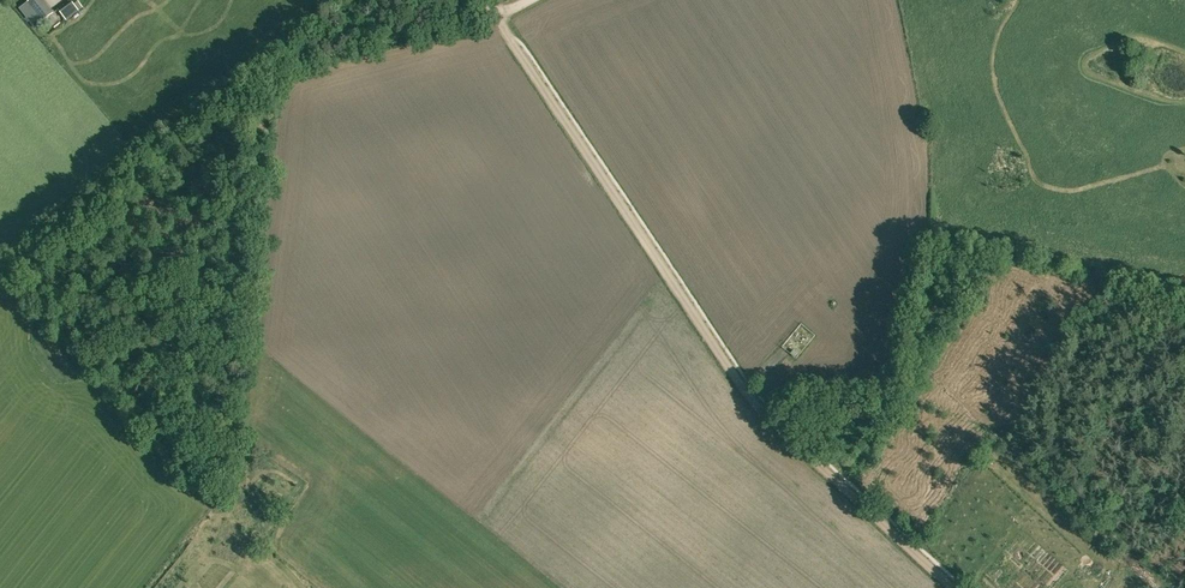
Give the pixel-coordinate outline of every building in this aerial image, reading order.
[(34,27),(51,14),(40,0),(30,0),(20,8),(34,27)] [(57,10),(66,21),(78,11),(70,0),(57,10)]
